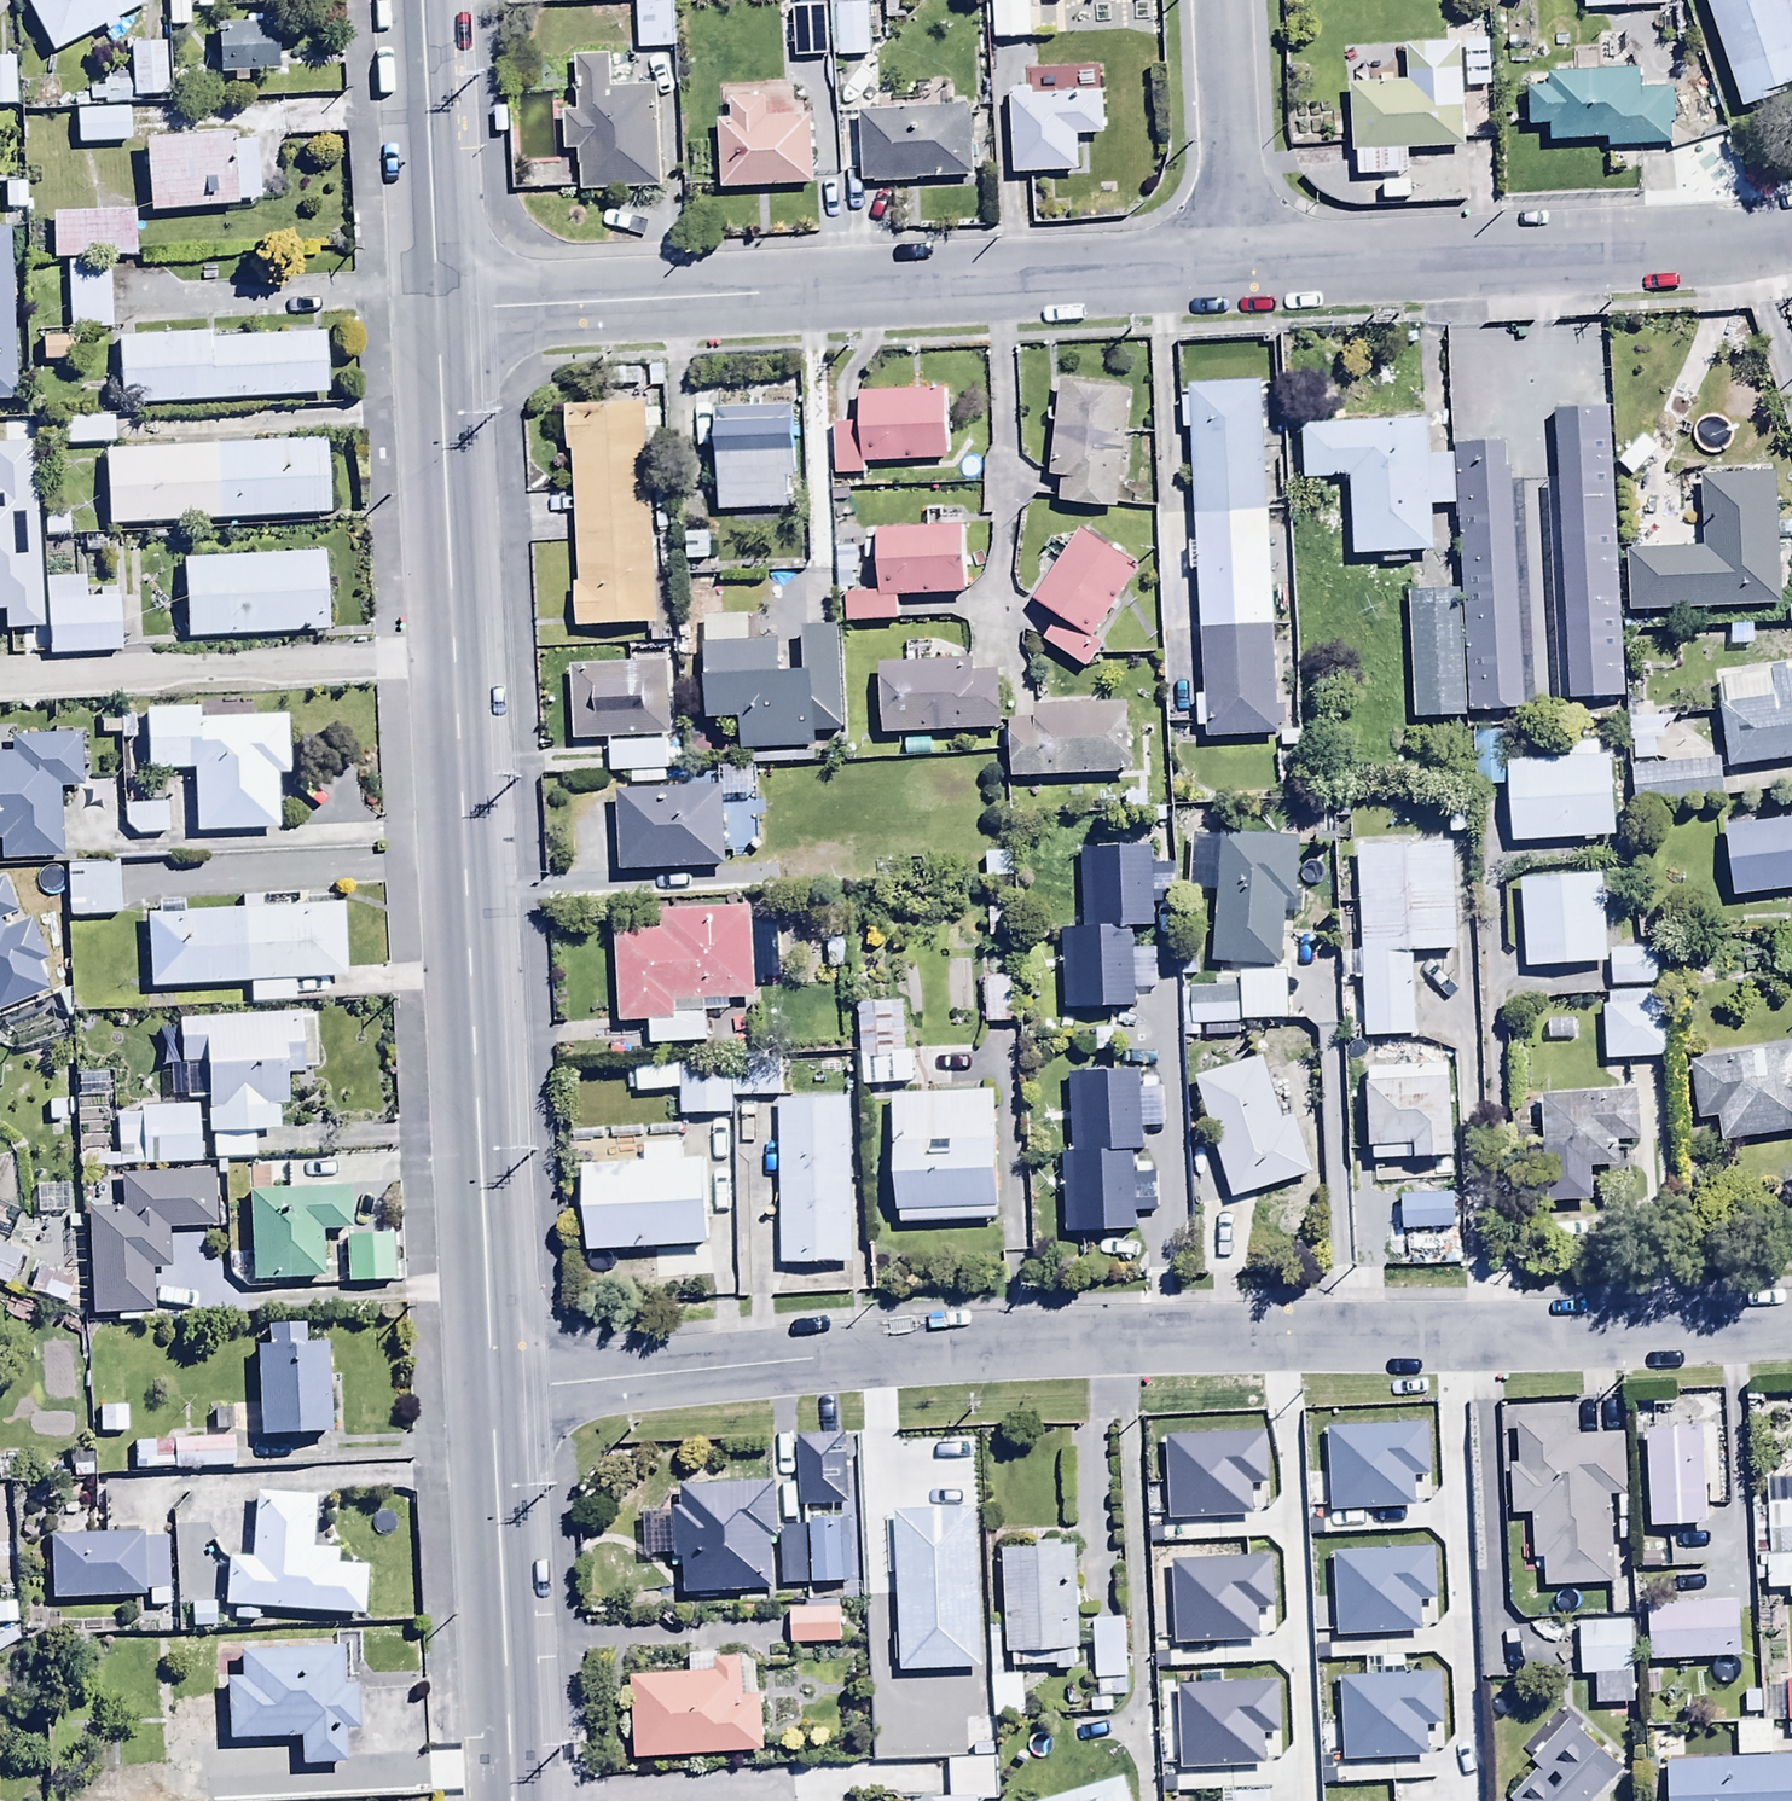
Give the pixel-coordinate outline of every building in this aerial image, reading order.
[(52,59),(101,32),(105,39),(118,32),(114,24),(151,3),(149,0),(19,0),(52,59)] [(676,0),(636,0),(637,53),(677,51),(676,0)] [(1581,11),(1664,12),(1665,0),(1581,0),(1581,11)] [(1742,112),(1791,95),(1791,28),(1790,24),(1791,23),(1791,0),(1703,0),(1742,112)] [(869,61),(868,6),(835,7),(836,61),(869,61)] [(827,8),(793,9),(794,62),(828,61),(827,8)] [(246,87),(246,77),(276,76),(274,29),(214,32),(217,79),(232,78),(233,87),(246,87)] [(166,98),(164,46),(129,47),(130,99),(166,98)] [(1411,177),(1410,153),(1464,150),(1459,48),(1407,50),(1409,88),(1350,91),(1353,155),(1357,155),(1358,180),(1411,177)] [(657,89),(612,91),(610,58),(573,59),(576,115),(562,116),(564,155),(577,154),(578,170),(581,170),(582,197),(661,193),(657,89)] [(0,62),(0,111),(14,111),(13,62),(0,62)] [(1530,131),(1550,130),(1551,145),(1608,142),(1608,154),(1672,151),(1669,94),(1640,95),(1639,73),(1547,78),(1548,92),(1528,93),(1530,131)] [(1102,100),(1029,101),(1029,90),(1012,91),(1013,178),(1076,176),(1076,139),(1103,139),(1102,100)] [(812,189),(809,120),(793,120),(792,99),(766,100),(766,103),(730,104),(731,125),(716,125),(719,193),(812,189)] [(858,118),(862,186),(973,180),(969,111),(858,118)] [(127,115),(74,114),(74,149),(127,150),(127,115)] [(235,212),(235,207),(257,206),(253,146),(231,147),(230,141),(142,147),(147,218),(235,212)] [(108,335),(108,264),(135,264),(135,218),(50,219),(50,265),(68,265),(69,335),(108,335)] [(13,404),(5,234),(0,234),(0,405),(13,404)] [(75,338),(41,340),(42,366),(76,364),(75,338)] [(208,344),(208,338),(117,341),(120,410),(326,401),(323,339),(208,344)] [(1045,427),(1056,428),(1050,481),(1063,483),(1061,506),(1115,511),(1128,393),(1060,386),(1057,411),(1047,410),(1045,427)] [(1194,519),(1266,515),(1259,389),(1187,393),(1187,401),(1181,402),(1182,433),(1189,432),(1194,519)] [(864,478),(864,467),(947,464),(945,394),(857,397),(858,425),(834,426),(836,479),(864,478)] [(576,590),(571,590),(573,635),(656,631),(645,405),(563,409),(565,454),(570,454),(576,590)] [(790,495),(798,495),(795,409),(713,412),(718,516),(791,513),(790,495)] [(111,424),(63,424),(63,448),(111,448),(111,424)] [(1429,561),(1429,511),(1455,511),(1455,458),(1428,458),(1428,428),(1303,429),(1304,479),(1352,479),(1353,562),(1429,561)] [(327,520),(324,445),(103,453),(105,528),(327,520)] [(1606,471),(1515,474),(1520,681),(1611,679),(1606,471)] [(1705,556),(1626,560),(1629,617),(1780,609),(1773,479),(1701,482),(1705,556)] [(925,532),(876,533),(878,597),(845,598),(846,630),(897,628),(896,603),(963,601),(959,510),(925,511),(925,532)] [(1266,515),(1194,519),(1195,549),(1189,550),(1191,578),(1197,577),(1204,702),(1196,702),(1198,733),(1206,733),(1206,745),(1278,741),(1278,733),(1285,733),(1283,696),(1276,696),(1266,515)] [(1101,651),(1092,646),(1139,573),(1080,535),(1032,609),(1056,625),(1041,648),(1072,668),(1085,675),(1101,651)] [(710,539),(684,539),(685,565),(711,564),(710,539)] [(182,563),(184,642),(324,637),(322,559),(182,563)] [(84,582),(44,583),(47,659),(119,655),(117,601),(85,603),(84,582)] [(1468,721),(1462,597),(1411,600),(1417,725),(1468,721)] [(812,754),(811,681),(781,681),(780,649),(748,649),(747,621),(704,622),(705,726),(741,725),(742,755),(812,754)] [(572,746),(604,744),(606,777),(629,776),(629,790),(665,788),(663,742),(669,742),(666,646),(627,647),(628,669),(569,671),(572,746)] [(942,761),(941,738),(1001,736),(999,679),(972,680),(971,666),(878,670),(881,740),(902,739),(903,762),(942,761)] [(1726,775),(1791,767),(1791,674),(1714,684),(1726,775)] [(1034,726),(1006,727),(1008,783),(1129,778),(1126,708),(1033,712),(1034,726)] [(144,774),(192,774),(193,837),(274,836),(274,780),(284,780),(284,762),(284,722),(198,723),(198,714),(143,715),(144,774)] [(1662,724),(1628,725),(1628,745),(1633,745),(1634,765),(1656,764),(1655,746),(1663,745),(1662,724)] [(1504,737),(1483,738),(1483,793),(1504,793),(1504,737)] [(59,791),(79,791),(78,739),(8,740),(9,762),(0,762),(0,863),(61,863),(59,791)] [(1567,766),(1506,769),(1510,850),(1614,844),(1610,760),(1597,761),(1597,748),(1566,749),(1567,766)] [(724,795),(615,801),(619,876),(728,870),(724,795)] [(1470,806),(1448,807),(1449,838),(1471,837),(1470,806)] [(123,808),(123,828),(138,840),(167,841),(167,808),(123,808)] [(1786,813),(1787,829),(1726,835),(1734,903),(1791,897),(1791,812),(1786,813)] [(1211,969),(1282,975),(1288,906),(1295,907),(1301,847),(1222,840),(1211,969)] [(1415,1042),(1415,1030),(1420,1030),(1418,989),(1413,990),(1411,959),(1458,957),(1453,847),(1356,851),(1357,880),(1334,881),(1336,908),(1358,907),(1361,955),(1341,956),(1342,987),(1362,986),(1365,1045),(1415,1042)] [(1097,850),(1097,856),(1081,856),(1083,932),(1060,933),(1064,1017),(1135,1014),(1134,993),(1158,992),(1156,954),(1134,955),(1133,936),(1152,935),(1151,910),(1176,909),(1174,872),(1151,873),(1151,854),(1133,855),(1133,848),(1097,850)] [(119,867),(65,869),(67,921),(121,920),(119,867)] [(1607,972),(1606,957),(1603,881),(1521,884),(1525,975),(1607,972)] [(145,917),(148,990),(247,987),(247,1006),(294,1004),(293,985),(343,983),(340,910),(287,912),(286,902),(241,904),(241,914),(145,917)] [(619,1029),(650,1028),(651,1053),(709,1050),(707,1009),(755,1007),(749,916),(657,920),(658,936),(615,937),(619,1029)] [(850,945),(826,945),(825,971),(849,972),(850,945)] [(1607,991),(1664,991),(1662,954),(1606,957),(1607,972),(1607,991)] [(1011,979),(982,980),(985,1027),(1013,1026),(1011,979)] [(16,987),(0,994),(0,1020),(26,1008),(16,987)] [(1182,1043),(1202,1042),(1202,1031),(1238,1030),(1237,992),(1181,993),(1182,1043)] [(906,1065),(902,1005),(858,1008),(862,1068),(906,1065)] [(211,1139),(252,1137),(276,1136),(275,1111),(282,1111),(281,1082),(300,1081),(299,1074),(317,1073),(314,1015),(175,1022),(178,1070),(163,1070),(164,1093),(184,1092),(185,1104),(204,1103),(205,1139),(211,1139)] [(1668,1032),(1603,1035),(1604,1065),(1669,1062),(1668,1032)] [(1689,1068),(1696,1126),(1718,1124),(1721,1149),(1791,1141),(1791,1055),(1689,1068)] [(733,1069),(732,1105),(779,1104),(778,1058),(733,1059),(733,1069)] [(1312,1176),(1295,1124),(1282,1128),(1260,1062),(1194,1084),(1232,1202),(1312,1176)] [(1366,1074),(1371,1167),(1415,1164),(1415,1169),(1453,1166),(1448,1069),(1414,1071),(1413,1062),(1400,1062),(1400,1072),(1366,1074)] [(732,1105),(733,1069),(679,1070),(680,1120),(732,1119),(732,1105)] [(1132,1181),(1131,1156),(1143,1156),(1141,1133),(1166,1131),(1163,1092),(1139,1094),(1137,1077),(1067,1081),(1072,1157),(1058,1158),(1064,1239),(1135,1234),(1134,1218),(1158,1216),(1156,1179),(1132,1181)] [(995,1225),(992,1096),(893,1099),(896,1228),(995,1225)] [(1548,1209),(1591,1207),(1589,1170),(1616,1169),(1615,1145),(1640,1143),(1638,1099),(1542,1104),(1548,1209)] [(849,1105),(777,1107),(781,1271),(853,1270),(849,1105)] [(139,1118),(115,1118),(116,1157),(85,1157),(86,1171),(199,1167),(197,1111),(139,1113),(139,1118)] [(252,1137),(211,1139),(212,1163),(253,1161),(252,1137)] [(642,1148),(644,1168),(584,1172),(590,1259),(708,1251),(702,1164),(682,1166),(680,1145),(642,1148)] [(165,1233),(214,1232),(213,1179),(120,1181),(121,1215),(87,1216),(90,1320),(152,1318),(150,1275),(166,1274),(165,1233)] [(251,1289),(320,1286),(317,1238),(347,1237),(344,1192),(247,1197),(251,1289)] [(1401,1199),(1404,1236),(1457,1233),(1455,1196),(1401,1199)] [(390,1240),(343,1243),(346,1290),(393,1287),(390,1240)] [(5,1291),(19,1258),(0,1249),(0,1289),(5,1291)] [(254,1356),(257,1411),(213,1413),(214,1438),(258,1436),(258,1444),(328,1441),(324,1349),(305,1350),(304,1333),(264,1335),(265,1355),(254,1356)] [(97,1437),(124,1437),(125,1391),(98,1391),(97,1437)] [(1611,1588),(1609,1501),(1627,1500),(1625,1442),(1566,1443),(1567,1427),(1515,1428),(1517,1471),(1511,1471),(1512,1520),(1533,1519),(1535,1564),(1546,1563),(1547,1590),(1611,1588)] [(1650,1534),(1704,1532),(1700,1435),(1646,1437),(1650,1534)] [(846,1437),(796,1440),(801,1511),(851,1508),(846,1437)] [(132,1442),(132,1474),(232,1473),(231,1441),(132,1442)] [(1462,1484),(1412,1483),(1412,1468),(1334,1468),(1334,1561),(1445,1557),(1445,1539),(1462,1539),(1462,1484)] [(1791,1536),(1791,1482),(1760,1483),(1761,1508),(1766,1508),(1767,1537),(1791,1536)] [(773,1548),(780,1548),(779,1531),(777,1488),(680,1493),(681,1513),(673,1513),(676,1565),(683,1565),(685,1600),(774,1596),(773,1548)] [(334,1573),(335,1559),(313,1557),(315,1506),(253,1500),(250,1539),(224,1537),(219,1612),(234,1613),(233,1626),(255,1627),(256,1614),(361,1620),(363,1575),(334,1573)] [(1244,1529),(1243,1502),(1193,1504),(1199,1636),(1274,1632),(1270,1528),(1244,1529)] [(894,1533),(897,1605),(901,1679),(981,1674),(973,1512),(893,1516),(894,1533)] [(809,1530),(813,1588),(854,1586),(852,1528),(809,1530)] [(813,1588),(809,1530),(779,1531),(780,1548),(782,1589),(813,1588)] [(897,1605),(894,1533),(861,1534),(864,1588),(878,1587),(879,1606),(897,1605)] [(1767,1537),(1768,1594),(1790,1593),(1790,1605),(1791,1605),(1791,1536),(1767,1537)] [(49,1605),(143,1602),(143,1596),(147,1596),(148,1611),(167,1611),(165,1545),(140,1546),(139,1541),(47,1543),(49,1605)] [(1037,1557),(1001,1558),(1006,1660),(1014,1660),(1014,1671),(1057,1669),(1058,1676),(1075,1675),(1074,1657),(1079,1656),(1074,1553),(1060,1553),(1060,1547),(1037,1548),(1037,1557)] [(1648,1612),(1650,1668),(1743,1663),(1740,1608),(1648,1612)] [(791,1649),(840,1648),(840,1613),(791,1614),(791,1649)] [(1112,1717),(1111,1702),(1125,1702),(1123,1618),(1092,1619),(1095,1702),(1090,1702),(1091,1718),(1112,1717)] [(1372,1696),(1369,1625),(1319,1627),(1322,1698),(1372,1696)] [(1579,1629),(1581,1682),(1633,1680),(1631,1627),(1579,1629)] [(19,1645),(12,1632),(0,1639),(0,1657),(19,1645)] [(1160,1685),(1201,1685),(1202,1637),(1160,1637),(1160,1685)] [(339,1656),(237,1659),(238,1686),(225,1687),(226,1746),(300,1744),(300,1769),(344,1768),(343,1736),(355,1735),(354,1695),(340,1696),(339,1656)] [(765,1759),(763,1700),(743,1701),(741,1666),(714,1667),(714,1678),(630,1685),(634,1765),(765,1759)] [(1023,1722),(1022,1679),(991,1679),(992,1722),(1023,1722)] [(1269,1683),(1269,1696),(1262,1696),(1262,1729),(1317,1728),(1317,1682),(1269,1683)] [(995,1724),(964,1725),(965,1742),(954,1743),(955,1765),(949,1765),(950,1800),(998,1800),(995,1724)] [(1624,1778),(1568,1726),(1530,1768),(1537,1775),(1513,1800),(1602,1800),(1624,1778)] [(1668,1800),(1791,1800),(1791,1763),(1765,1764),(1763,1729),(1733,1730),(1735,1765),(1666,1767),(1668,1800)] [(1121,1780),(1056,1800),(1128,1800),(1121,1780)]
